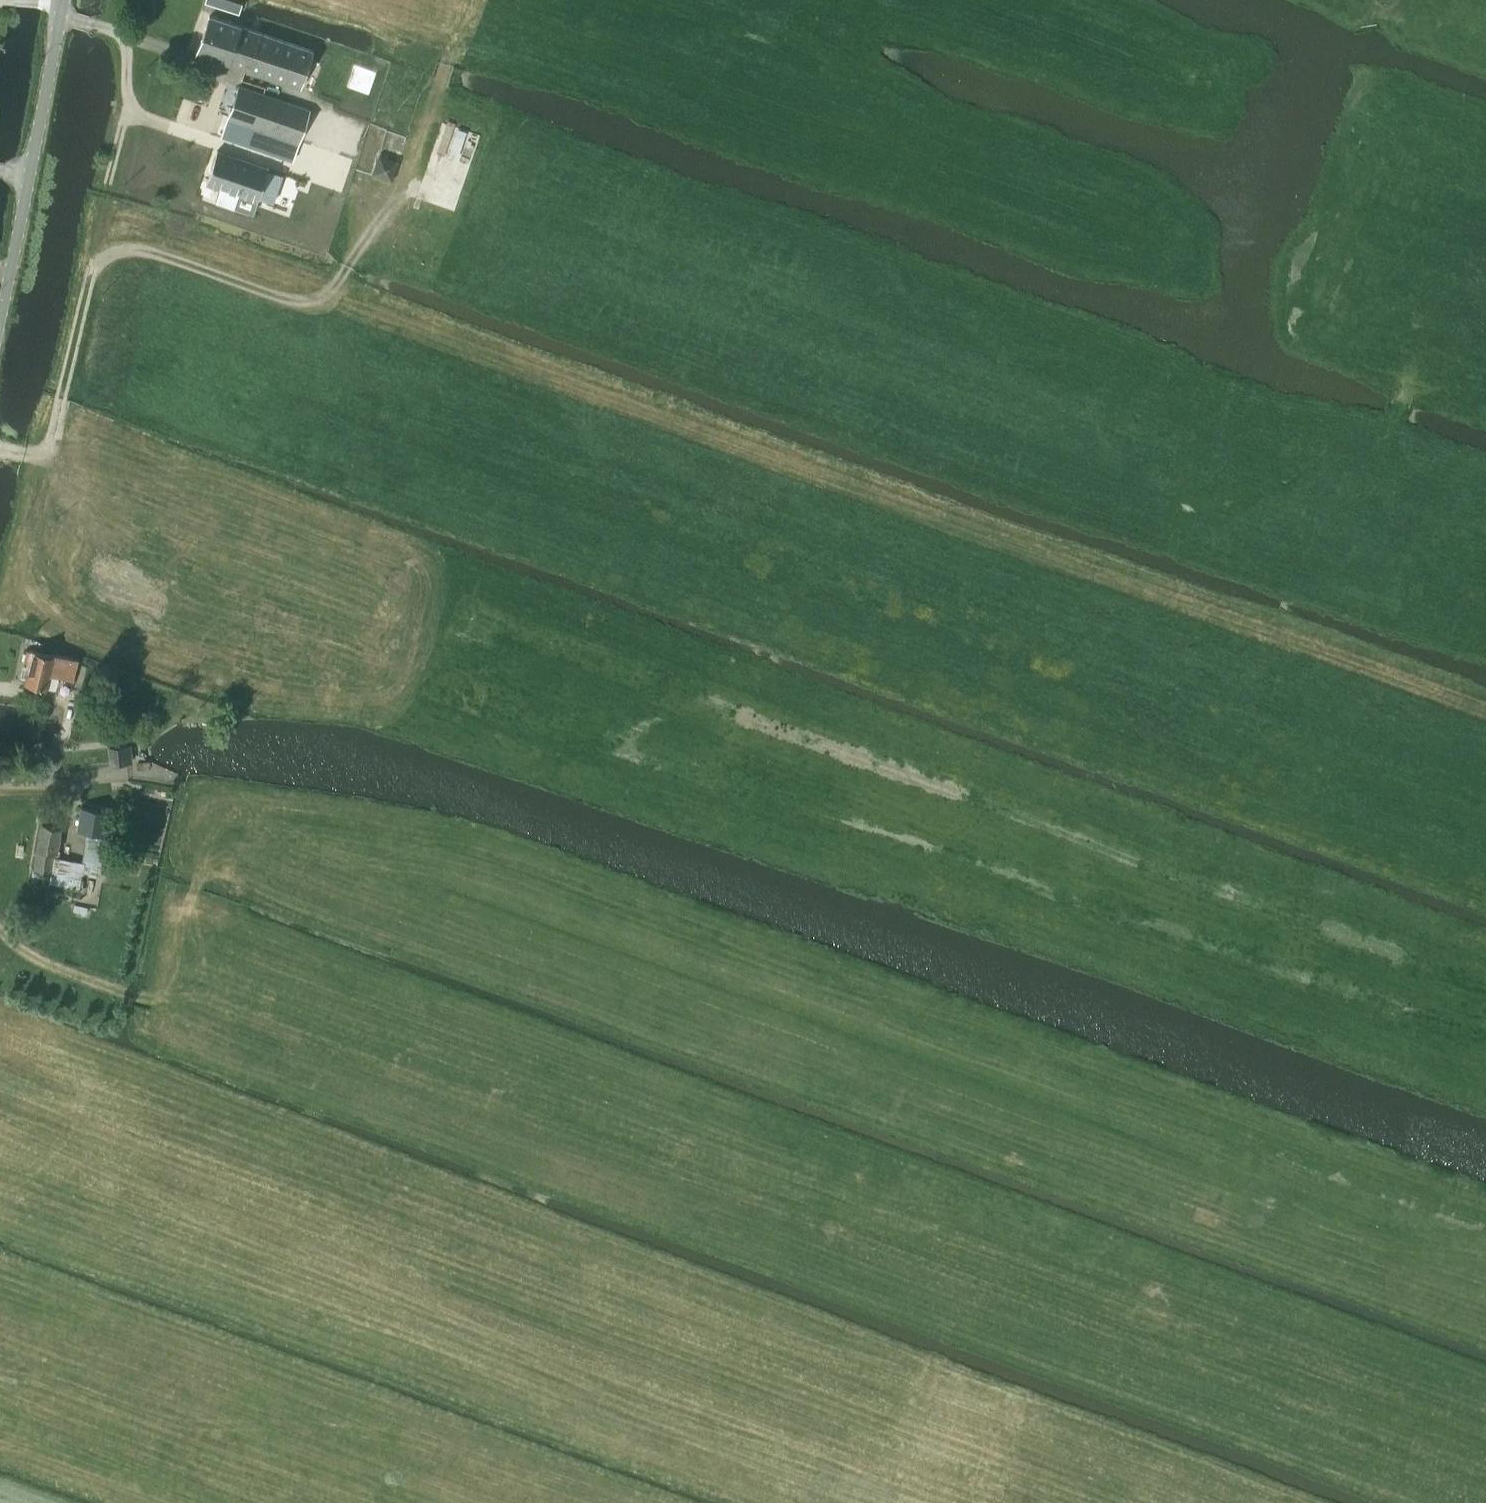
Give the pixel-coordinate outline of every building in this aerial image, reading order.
[(300,87),(313,51),(210,16),(198,53),(300,87)] [(293,160),(310,110),(250,90),(238,90),(222,136),(293,160)] [(277,204),(287,176),(271,171),(272,168),(270,168),(269,169),(221,153),(222,151),(220,151),(209,184),(210,185),(211,183),(223,187),(218,202),(237,208),(242,194),(261,200),(260,202),(262,202),(263,199),(277,204)] [(52,655),(27,649),(24,663),(29,664),(25,683),(46,689),(50,675),(73,681),(78,660),(53,654),(52,655)] [(111,763),(131,761),(130,746),(110,748),(111,763)] [(105,835),(109,811),(81,807),(77,830),(86,832),(105,835)] [(107,835),(105,835),(86,832),(81,861),(53,856),(54,850),(57,851),(61,828),(42,824),(34,870),(50,873),(49,882),(80,888),(82,875),(100,878),(107,835)] [(210,881),(207,891),(225,897),(228,887),(210,881)]
